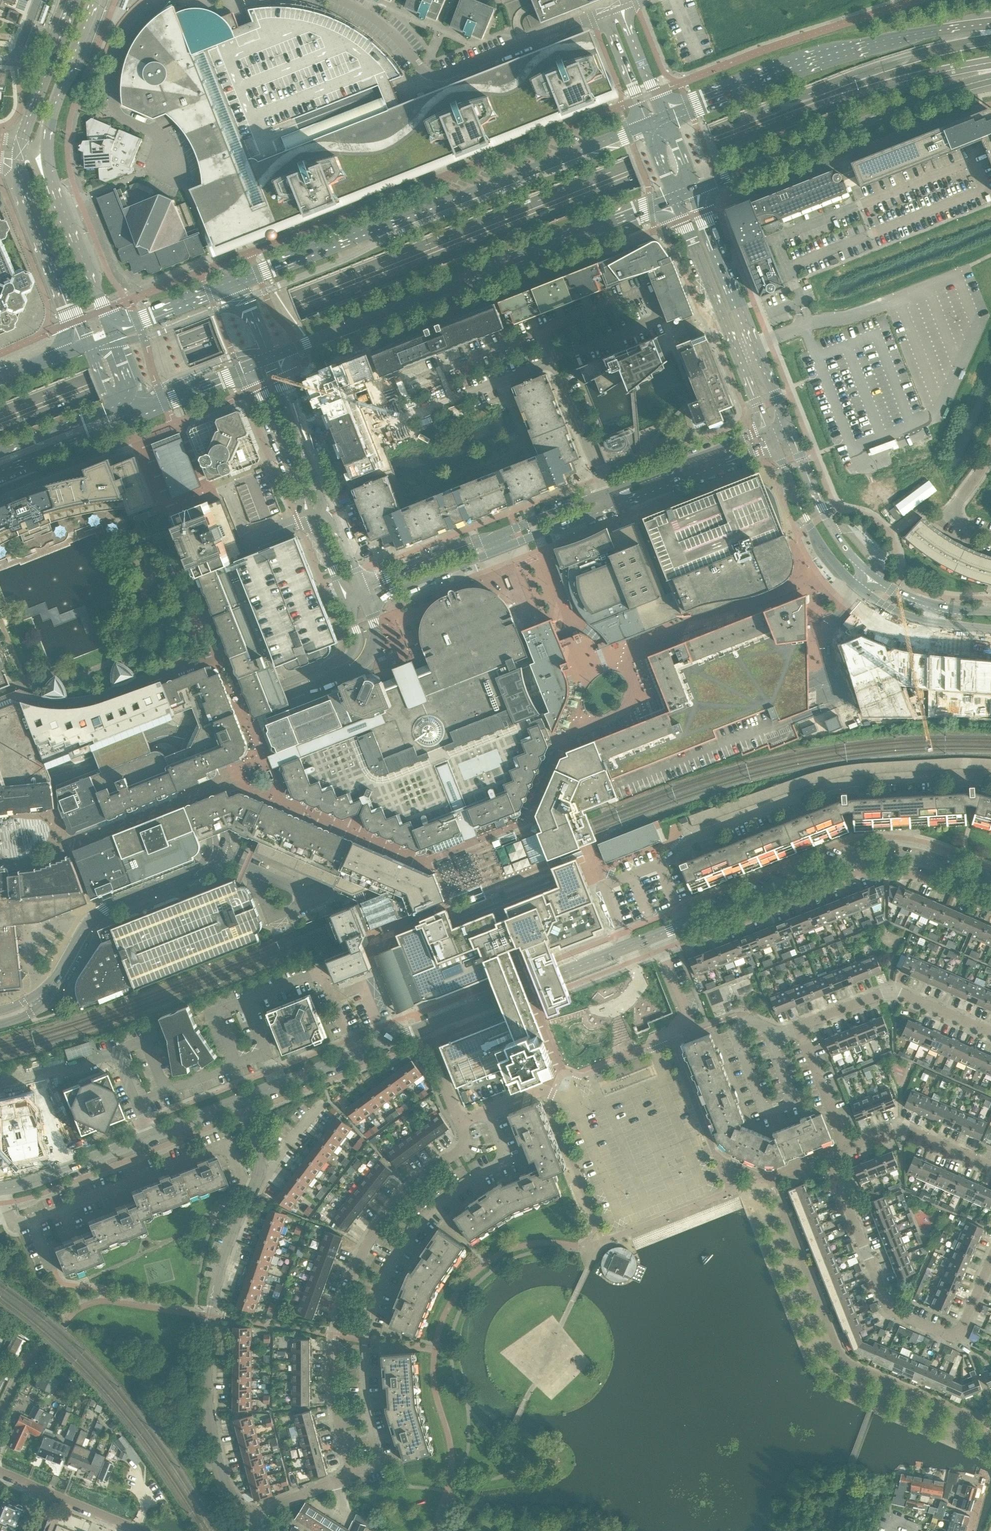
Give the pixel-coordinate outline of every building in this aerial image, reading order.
[(445,0),(409,0),(405,7),(421,14),(420,16),(419,18),(420,19),(421,20),(422,21),(423,21),(424,21),(425,20),(426,19),(427,16),(437,20),(445,0)] [(494,11),(482,7),(483,4),(476,1),(475,3),(466,0),(462,0),(451,26),(466,33),(465,35),(465,36),(465,38),(466,39),(467,39),(468,40),(469,40),(470,39),(471,39),(471,38),(472,35),(482,39),(494,11)] [(601,0),(532,0),(541,23),(564,14),(564,15),(601,0)] [(441,163),(520,132),(613,96),(615,95),(606,71),(590,31),(506,64),(419,98),(400,106),(390,81),(402,76),(398,70),(393,64),(388,58),(383,52),(377,46),(371,41),(365,36),(358,32),(352,28),(344,23),(336,20),(328,16),(320,14),(312,11),(304,9),(296,8),(288,7),(280,7),(272,7),(264,7),(256,8),(248,10),(253,22),(239,27),(233,13),(222,17),(218,14),(214,12),(210,10),(206,9),(201,8),(196,8),(192,8),(188,9),(184,10),(177,13),(174,6),(168,9),(162,13),(159,15),(158,16),(154,19),(151,22),(147,25),(144,29),(141,32),(138,37),(134,42),(132,48),(129,53),(127,59),(125,65),(123,72),(122,79),(122,85),(122,92),(122,99),(123,106),(154,119),(167,114),(169,116),(172,119),(174,121),(176,123),(180,127),(183,131),(185,134),(188,138),(190,141),(192,145),(194,149),(196,153),(197,158),(199,162),(200,167),(201,172),(202,177),(202,181),(203,185),(193,189),(215,246),(214,247),(216,252),(249,239),(441,163)] [(128,173),(142,139),(119,130),(119,131),(111,127),(111,126),(92,118),(87,122),(88,141),(84,141),(80,150),(84,152),(85,168),(99,168),(100,179),(106,182),(128,173)] [(969,145),(975,143),(976,144),(980,143),(979,141),(981,140),(990,165),(990,119),(986,121),(982,119),(975,122),(976,120),(972,118),(971,119),(964,122),(963,119),(851,163),(861,188),(969,145)] [(785,287),(769,247),(761,227),(763,227),(764,228),(765,230),(767,231),(769,232),(771,232),(773,232),(774,231),(776,230),(778,229),(780,230),(782,225),(779,224),(779,223),(779,221),(779,220),(849,193),(839,168),(771,195),(727,212),(732,226),(760,297),(785,287)] [(205,253),(198,234),(196,229),(187,232),(174,200),(160,194),(128,207),(121,189),(97,198),(109,229),(115,242),(116,247),(123,264),(127,262),(130,263),(132,268),(133,268),(139,270),(140,271),(144,269),(147,270),(149,275),(189,259),(188,259),(190,256),(193,257),(205,253)] [(4,238),(8,228),(5,221),(0,219),(0,240),(4,238)] [(601,290),(596,277),(602,274),(607,288),(619,283),(638,276),(648,272),(655,290),(656,292),(659,300),(660,302),(663,310),(664,312),(667,320),(668,322),(681,317),(682,320),(694,316),(670,257),(660,243),(659,242),(658,242),(657,241),(655,241),(654,241),(653,241),(652,240),(638,246),(638,247),(598,263),(597,263),(556,279),(499,302),(503,314),(510,311),(515,324),(516,324),(515,324),(592,294),(601,290)] [(13,329),(16,320),(31,281),(28,274),(24,272),(24,273),(22,272),(22,271),(18,270),(12,273),(10,269),(12,268),(1,244),(0,245),(0,334),(13,329)] [(450,350),(505,328),(495,304),(481,309),(481,308),(430,328),(385,345),(385,347),(372,352),(381,377),(436,355),(436,354),(438,353),(439,354),(440,354),(439,353),(446,350),(447,351),(447,349),(449,348),(450,350)] [(733,406),(705,334),(677,345),(698,399),(689,403),(694,417),(693,417),(693,419),(692,419),(692,420),(692,421),(692,422),(693,423),(694,423),(695,423),(696,425),(704,422),(703,421),(706,420),(709,426),(723,421),(724,420),(720,411),(733,406)] [(630,392),(667,361),(665,356),(663,354),(657,338),(658,337),(658,336),(578,368),(579,369),(582,367),(583,371),(588,382),(584,383),(585,384),(588,382),(597,378),(603,392),(600,394),(600,395),(603,393),(627,378),(628,380),(632,390),(629,392),(630,392)] [(322,372),(312,376),(316,385),(352,477),(353,479),(385,466),(362,408),(374,403),(367,384),(378,379),(368,354),(367,354),(325,371),(322,372)] [(517,503),(525,499),(533,496),(534,498),(535,498),(534,496),(542,493),(550,490),(550,491),(552,491),(551,489),(559,486),(566,483),(567,485),(568,484),(565,476),(576,472),(572,462),(582,458),(581,457),(580,457),(574,442),(575,441),(575,440),(573,441),(567,425),(569,424),(568,423),(566,424),(560,408),(562,407),(561,406),(560,407),(554,391),(555,391),(555,389),(553,390),(547,374),(548,374),(547,373),(533,379),(532,377),(531,378),(532,379),(526,381),(526,380),(524,380),(525,382),(511,387),(512,388),(517,399),(515,400),(516,402),(518,401),(519,404),(517,404),(517,406),(519,405),(522,413),(525,420),(524,421),(524,422),(526,422),(532,437),(530,438),(531,439),(532,439),(538,454),(536,455),(520,461),(519,461),(519,462),(504,468),(503,467),(502,468),(502,469),(487,475),(486,473),(485,474),(485,475),(470,481),(470,480),(468,481),(469,482),(453,488),(453,486),(451,487),(452,488),(436,495),(436,494),(435,494),(435,495),(419,501),(419,500),(418,501),(418,502),(410,505),(411,507),(404,511),(403,508),(400,509),(394,493),(396,493),(395,491),(394,492),(391,484),(387,477),(388,476),(388,475),(374,481),(373,479),(372,479),(373,481),(367,483),(366,482),(365,482),(366,484),(352,489),(352,491),(353,490),(359,506),(358,506),(359,507),(366,522),(364,523),(364,524),(366,524),(369,531),(372,539),(371,540),(371,541),(380,537),(385,548),(396,543),(399,551),(400,551),(400,549),(415,543),(416,545),(417,544),(416,542),(432,536),(432,538),(434,537),(433,536),(449,530),(450,530),(450,529),(458,526),(466,523),(466,525),(467,524),(467,523),(482,516),(483,518),(484,518),(484,516),(499,510),(500,511),(501,511),(500,509),(516,503),(516,504),(518,503),(517,503)] [(254,444),(242,412),(238,410),(191,429),(189,432),(197,451),(198,452),(199,453),(199,455),(200,457),(201,457),(200,459),(208,480),(211,481),(232,473),(233,471),(234,472),(236,471),(237,469),(238,470),(239,469),(240,470),(259,462),(258,462),(260,459),(254,444)] [(633,454),(626,436),(631,434),(629,430),(624,431),(623,429),(606,436),(596,440),(606,464),(633,454)] [(201,485),(182,438),(155,449),(173,496),(201,485)] [(136,456),(113,465),(111,458),(85,468),(88,475),(73,477),(58,481),(43,485),(27,491),(29,495),(16,501),(15,498),(14,498),(1,504),(0,504),(0,534),(11,528),(14,527),(16,531),(28,527),(27,526),(33,524),(38,521),(39,522),(50,518),(49,513),(51,512),(65,508),(79,505),(93,502),(108,500),(125,499),(131,514),(136,512),(138,515),(156,508),(136,456)] [(281,512),(264,470),(262,471),(261,468),(233,479),(251,524),(261,521),(272,517),(281,512)] [(785,533),(783,534),(775,499),(768,488),(766,486),(764,485),(761,483),(758,475),(744,480),(731,486),(660,514),(646,519),(557,554),(558,557),(556,558),(560,569),(564,568),(566,571),(560,573),(567,592),(568,595),(569,598),(570,601),(571,601),(571,600),(572,599),(589,624),(591,625),(598,631),(600,633),(601,635),(608,644),(607,644),(608,646),(639,633),(684,616),(683,615),(682,614),(692,610),(693,614),(692,615),(746,593),(763,584),(780,577),(783,575),(786,572),(788,569),(789,565),(789,561),(786,531),(785,531),(785,533)] [(243,557),(236,538),(234,532),(224,536),(220,526),(230,522),(221,500),(209,504),(208,501),(173,515),(177,525),(181,536),(182,536),(189,555),(193,567),(194,566),(197,575),(243,557)] [(989,559),(981,556),(972,553),(964,549),(957,545),(949,541),(941,536),(934,531),(927,525),(920,519),(905,536),(904,536),(903,537),(904,538),(915,547),(928,556),(940,564),(947,568),(954,571),(968,577),(982,582),(990,585),(990,559),(989,559)] [(334,632),(313,578),(297,538),(273,547),(273,546),(250,555),(246,557),(245,556),(243,557),(197,575),(198,576),(199,577),(215,617),(231,658),(239,678),(247,698),(250,708),(254,718),(263,715),(289,705),(284,690),(274,666),(284,662),(285,663),(288,667),(289,668),(295,668),(325,656),(326,656),(331,652),(330,645),(338,642),(337,641),(334,632)] [(302,704),(291,709),(288,710),(286,710),(270,717),(264,719),(265,720),(265,721),(267,724),(265,725),(275,752),(277,752),(282,750),(290,747),(295,760),(291,761),(283,765),(285,770),(283,772),(289,787),(293,797),(301,801),(306,799),(307,803),(315,807),(320,805),(321,810),(329,813),(334,811),(335,816),(343,819),(358,813),(359,812),(361,813),(361,814),(367,829),(374,833),(379,831),(381,835),(388,839),(393,837),(395,842),(402,845),(407,843),(409,848),(416,851),(427,847),(442,841),(449,838),(455,836),(456,833),(461,831),(474,826),(479,824),(482,825),(475,828),(475,829),(478,836),(506,825),(503,818),(502,817),(520,810),(523,803),(521,798),(526,796),(529,788),(527,784),(532,782),(535,774),(533,770),(538,768),(542,760),(540,756),(544,754),(548,746),(546,742),(551,740),(549,736),(554,734),(553,732),(547,718),(538,722),(537,719),(536,715),(540,714),(540,713),(539,712),(537,710),(536,707),(534,705),(530,698),(527,690),(525,682),(523,675),(522,668),(531,664),(531,663),(511,613),(508,607),(505,602),(500,597),(495,594),(489,591),(483,589),(477,587),(471,587),(465,588),(459,590),(455,592),(454,590),(449,593),(449,594),(445,595),(439,598),(434,602),(430,606),(426,611),(423,617),(421,623),(420,629),(420,635),(421,642),(422,648),(429,664),(411,671),(415,680),(405,684),(401,675),(384,682),(383,682),(378,684),(377,682),(368,678),(367,673),(365,674),(343,682),(341,683),(343,688),(302,704)] [(595,740),(595,742),(600,753),(601,756),(610,780),(718,738),(715,730),(730,724),(736,738),(742,752),(741,752),(743,755),(768,745),(770,749),(799,738),(793,724),(826,711),(825,707),(823,703),(809,709),(809,708),(809,701),(809,700),(809,697),(809,693),(809,688),(809,675),(807,600),(807,593),(801,596),(650,655),(649,656),(649,657),(670,710),(599,738),(596,740),(595,740)] [(524,630),(523,630),(523,632),(535,662),(531,663),(531,664),(549,711),(545,713),(545,714),(546,716),(547,718),(553,732),(554,732),(554,731),(566,703),(568,699),(569,695),(569,694),(569,690),(569,686),(569,685),(568,680),(567,676),(564,670),(571,668),(568,661),(562,645),(560,642),(560,641),(552,620),(551,619),(550,619),(536,624),(524,629),(524,630)] [(840,643),(869,716),(990,716),(990,660),(922,654),(914,653),(907,652),(899,650),(892,648),(885,645),(862,635),(840,643)] [(0,816),(2,814),(15,812),(16,813),(17,814),(19,812),(23,812),(39,810),(45,809),(47,811),(49,809),(54,808),(54,807),(53,795),(53,791),(52,788),(51,779),(51,778),(46,765),(62,759),(62,758),(72,754),(74,758),(81,755),(80,753),(83,751),(92,747),(115,738),(142,727),(175,714),(192,708),(193,707),(198,720),(199,722),(187,748),(178,751),(166,756),(164,754),(164,753),(163,753),(161,752),(160,751),(158,751),(156,751),(155,751),(154,751),(152,752),(101,772),(77,781),(72,783),(69,784),(64,786),(57,789),(58,793),(59,804),(59,806),(59,807),(59,808),(63,818),(64,818),(67,826),(67,828),(67,829),(67,831),(68,832),(69,834),(70,834),(76,849),(75,850),(74,850),(73,850),(73,851),(74,854),(82,873),(82,874),(90,892),(91,895),(92,899),(133,883),(144,878),(194,858),(194,856),(195,855),(197,854),(199,852),(200,850),(200,848),(200,846),(200,844),(199,842),(199,841),(230,829),(237,832),(239,833),(239,834),(249,838),(250,837),(250,838),(254,839),(255,840),(259,841),(257,846),(254,852),(284,865),(315,879),(323,882),(353,895),(379,885),(382,884),(394,889),(361,902),(372,929),(398,919),(418,911),(422,909),(432,905),(445,900),(440,888),(439,886),(434,873),(432,874),(430,875),(417,869),(414,868),(265,803),(244,794),(243,791),(241,791),(238,789),(231,792),(228,793),(226,790),(221,792),(185,806),(179,791),(219,775),(220,774),(223,773),(229,771),(227,766),(226,764),(241,758),(243,757),(244,757),(245,756),(246,755),(247,753),(248,751),(248,749),(248,747),(247,745),(246,742),(243,734),(243,733),(239,724),(239,723),(220,674),(219,673),(219,671),(218,671),(218,670),(217,669),(216,668),(213,669),(212,669),(211,666),(210,666),(209,666),(207,666),(206,666),(205,667),(172,680),(168,681),(163,683),(157,669),(135,678),(134,676),(135,675),(132,672),(131,671),(129,669),(128,669),(127,668),(125,667),(124,666),(123,666),(121,665),(120,664),(117,663),(116,666),(114,669),(114,670),(113,673),(113,675),(113,677),(113,679),(113,680),(114,684),(114,685),(103,690),(100,691),(96,692),(92,693),(88,694),(85,695),(81,696),(77,696),(73,697),(69,697),(65,697),(65,696),(65,694),(65,693),(65,692),(65,691),(64,690),(64,689),(63,688),(62,685),(61,684),(61,682),(60,682),(59,680),(58,680),(58,679),(56,677),(55,678),(54,679),(53,679),(52,680),(52,681),(50,682),(49,683),(49,684),(48,685),(48,686),(46,688),(46,689),(45,691),(45,692),(44,695),(41,695),(37,694),(34,693),(31,692),(28,691),(25,690),(22,689),(19,688),(16,689),(24,707),(23,707),(14,703),(0,709),(0,816)] [(829,732),(842,727),(837,715),(824,720),(829,732)] [(804,736),(817,731),(815,724),(802,729),(804,736)] [(142,727),(92,747),(97,760),(101,772),(152,752),(147,740),(142,727)] [(542,800),(536,815),(539,822),(542,830),(537,832),(540,840),(543,847),(545,853),(548,859),(555,857),(560,855),(571,850),(576,848),(578,847),(579,847),(580,847),(583,846),(588,844),(597,840),(594,834),(593,830),(590,823),(589,820),(586,813),(584,813),(583,810),(593,806),(598,804),(617,797),(617,796),(613,786),(610,780),(601,756),(600,753),(595,742),(595,740),(566,752),(568,755),(561,758),(545,793),(544,792),(541,799),(542,800)] [(827,780),(825,769),(819,770),(822,781),(827,780)] [(822,781),(819,770),(814,772),(816,783),(822,781)] [(816,783),(814,772),(808,774),(811,784),(816,783)] [(811,784),(808,774),(802,776),(805,786),(808,785),(810,785),(811,784)] [(805,786),(802,776),(796,778),(800,788),(805,786)] [(800,788),(796,778),(790,780),(794,790),(800,788)] [(794,790),(790,780),(785,782),(788,792),(794,790)] [(788,792),(785,782),(779,784),(783,794),(788,792)] [(783,794),(779,784),(773,786),(777,796),(783,794)] [(777,796),(773,786),(768,788),(771,798),(777,796)] [(982,794),(981,794),(982,789),(982,788),(982,787),(981,786),(980,786),(979,786),(961,786),(961,793),(908,796),(910,829),(920,828),(920,829),(921,829),(921,828),(936,827),(937,828),(938,828),(938,827),(955,826),(955,827),(956,827),(956,826),(966,825),(965,805),(970,804),(977,806),(971,825),(981,828),(982,829),(982,828),(990,830),(990,796),(982,794)] [(771,798),(768,788),(762,790),(766,800),(771,798)] [(766,800),(762,790),(756,792),(760,802),(766,800)] [(760,802),(756,792),(751,794),(754,804),(760,802)] [(822,843),(838,836),(839,837),(840,836),(839,836),(849,832),(842,814),(848,811),(853,811),(854,832),(864,831),(864,832),(865,832),(865,831),(883,830),(883,831),(884,831),(884,830),(899,829),(899,830),(901,830),(901,829),(910,829),(908,796),(855,799),(855,793),(837,793),(836,794),(835,794),(834,795),(834,796),(834,797),(836,802),(680,864),(692,894),(701,890),(701,891),(703,890),(702,890),(718,884),(719,884),(720,884),(720,883),(734,877),(734,878),(736,878),(735,877),(753,870),(753,871),(755,870),(754,869),(770,863),(771,864),(772,863),(786,857),(787,857),(787,856),(805,849),(805,850),(807,849),(821,843),(821,844),(822,843)] [(754,804),(751,794),(745,796),(749,806),(754,804)] [(749,806),(745,796),(739,798),(743,808),(749,806)] [(743,808),(739,798),(734,800),(737,810),(743,808)] [(737,810),(734,800),(728,802),(732,812),(737,810)] [(732,812),(728,802),(722,804),(726,814),(732,812)] [(726,814),(722,804),(717,806),(720,816),(726,814)] [(720,816),(717,806),(711,808),(715,818),(720,816)] [(715,818),(711,808),(705,810),(709,820),(715,818)] [(709,820),(705,810),(700,812),(703,822),(709,820)] [(703,822),(700,812),(694,814),(698,824),(703,822)] [(698,824),(694,814),(688,816),(692,826),(698,824)] [(653,821),(597,843),(605,863),(661,841),(653,821)] [(23,987),(22,979),(27,974),(20,969),(16,924),(41,922),(42,921),(89,903),(70,856),(67,857),(67,858),(62,858),(62,860),(57,860),(57,862),(51,862),(51,864),(46,864),(46,866),(41,866),(41,868),(35,868),(35,869),(20,871),(10,872),(9,869),(8,867),(6,866),(0,867),(0,990),(23,987)] [(604,928),(593,900),(577,858),(552,868),(558,883),(556,887),(506,907),(509,917),(507,919),(508,922),(505,923),(502,924),(500,922),(498,922),(494,912),(457,926),(452,924),(446,909),(421,919),(423,924),(396,935),(400,945),(374,955),(397,1014),(423,1001),(424,1003),(437,997),(437,998),(487,978),(489,984),(491,987),(492,990),(492,994),(494,999),(497,1006),(499,1008),(500,1010),(504,1020),(499,1022),(440,1045),(456,1087),(507,1067),(515,1087),(556,1071),(539,1028),(528,999),(523,987),(518,973),(509,950),(514,948),(517,946),(522,949),(530,968),(535,983),(540,995),(548,1016),(561,1010),(558,1004),(571,1000),(565,985),(560,973),(556,962),(554,958),(551,949),(559,945),(561,949),(595,935),(594,932),(604,928)] [(256,933),(261,929),(262,928),(262,922),(252,897),(249,891),(240,886),(239,887),(236,879),(181,901),(179,898),(178,898),(176,897),(154,905),(153,908),(148,910),(143,912),(138,914),(135,913),(118,920),(116,922),(98,930),(103,943),(101,946),(82,975),(79,979),(78,984),(78,988),(78,993),(80,997),(82,1004),(83,1005),(135,985),(136,989),(258,940),(256,933)] [(883,896),(883,885),(882,885),(875,887),(874,885),(865,889),(871,906),(881,903),(879,898),(883,896)] [(901,907),(909,890),(899,886),(898,888),(891,885),(889,885),(889,896),(893,898),(891,903),(901,907)] [(871,906),(865,889),(855,893),(862,910),(871,906)] [(910,911),(918,894),(909,890),(901,907),(910,911)] [(862,910),(855,893),(846,897),(852,914),(862,910)] [(920,915),(927,898),(918,894),(910,911),(920,915)] [(852,914),(846,897),(836,900),(843,918),(852,914)] [(929,919),(937,902),(927,898),(920,915),(929,919)] [(843,918),(836,900),(826,904),(833,921),(843,918)] [(939,923),(946,906),(937,902),(929,919),(939,923)] [(833,921),(826,904),(817,908),(824,925),(833,921)] [(367,941),(364,932),(353,905),(325,916),(336,943),(349,938),(352,948),(354,947),(355,949),(328,960),(336,981),(371,967),(363,947),(363,946),(365,945),(367,941)] [(948,927),(955,910),(946,906),(939,923),(948,927)] [(824,925),(817,908),(807,912),(814,929),(824,925)] [(957,931),(965,914),(955,910),(948,927),(957,931)] [(814,929),(807,912),(798,915),(805,933),(814,929)] [(967,936),(969,931),(974,919),(965,914),(957,931),(967,936)] [(805,933),(798,915),(786,920),(784,921),(789,934),(791,933),(793,932),(795,937),(805,933)] [(980,941),(988,924),(975,919),(974,919),(969,931),(970,932),(972,933),(971,937),(980,941)] [(791,938),(789,934),(784,921),(774,925),(781,942),(791,938)] [(990,942),(990,926),(988,924),(980,941),(990,945),(990,942)] [(781,942),(774,925),(765,928),(772,946),(781,942)] [(772,946),(765,928),(755,932),(762,949),(772,946)] [(762,949),(755,932),(746,936),(753,953),(762,949)] [(753,953),(746,936),(737,940),(743,957),(753,953)] [(743,957),(737,940),(727,943),(734,961),(743,957)] [(734,961),(727,943),(717,947),(724,965),(734,961)] [(724,965),(717,947),(708,951),(715,968),(724,965)] [(715,968),(708,951),(698,955),(705,972),(715,968)] [(882,972),(875,954),(865,958),(872,976),(882,972)] [(910,975),(917,958),(908,954),(900,971),(910,975)] [(705,972),(698,955),(689,959),(695,976),(705,972)] [(872,976),(865,958),(855,962),(862,979),(872,976)] [(919,979),(927,962),(917,958),(910,975),(919,979)] [(862,979),(855,962),(846,966),(853,983),(862,979)] [(928,983),(936,966),(927,962),(919,979),(928,983)] [(853,983),(846,966),(836,969),(843,987),(853,983)] [(938,987),(945,970),(936,966),(928,983),(938,987)] [(843,987),(836,969),(827,973),(834,991),(843,987)] [(947,991),(955,974),(945,970),(938,987),(947,991)] [(834,991),(827,973),(817,977),(824,994),(834,991)] [(957,996),(964,978),(955,974),(947,991),(957,996)] [(824,994),(817,977),(808,981),(815,998),(824,994)] [(966,1000),(973,982),(964,978),(957,996),(966,1000)] [(815,998),(808,981),(798,984),(805,1002),(815,998)] [(976,1004),(983,987),(973,982),(966,1000),(976,1004)] [(805,1002),(798,984),(789,988),(796,1006),(805,1002)] [(990,994),(990,990),(983,987),(976,1004),(985,1008),(990,994)] [(796,1006),(789,988),(779,992),(786,1009),(796,1006)] [(786,1009),(779,992),(769,996),(776,1013),(786,1009)] [(325,1037),(320,1024),(321,1022),(320,1022),(315,1010),(316,1009),(314,1008),(312,1002),(308,1003),(304,1002),(303,998),(296,1000),(295,1000),(294,1001),(283,1006),(282,1005),(281,1007),(268,1012),(273,1025),(273,1026),(274,1027),(278,1038),(278,1039),(279,1040),(280,1043),(283,1042),(293,1046),(294,1049),(297,1048),(298,1048),(299,1047),(311,1042),(312,1043),(312,1042),(325,1037)] [(889,1033),(882,1016),(872,1020),(879,1037),(889,1033)] [(879,1037),(872,1020),(863,1024),(869,1041),(879,1037)] [(910,1041),(918,1024),(908,1020),(901,1037),(910,1041)] [(869,1041),(863,1024),(853,1027),(860,1045),(869,1041)] [(920,1045),(927,1028),(918,1024),(910,1041),(920,1045)] [(860,1045),(853,1027),(844,1031),(850,1048),(860,1045)] [(929,1049),(936,1032),(927,1028),(920,1045),(929,1049)] [(204,1030),(165,1045),(181,1084),(220,1069),(204,1030)] [(850,1048),(844,1031),(834,1035),(841,1052),(850,1048)] [(938,1053),(946,1036),(936,1032),(929,1049),(938,1053)] [(699,1083),(726,1072),(720,1059),(723,1057),(720,1051),(718,1052),(710,1034),(684,1044),(699,1083)] [(841,1052),(834,1035),(824,1039),(831,1056),(841,1052)] [(948,1057),(955,1040),(946,1036),(938,1053),(948,1057)] [(957,1061),(965,1044),(955,1040),(948,1057),(957,1061)] [(967,1065),(974,1048),(965,1044),(957,1061),(967,1065)] [(976,1069),(983,1052),(974,1048),(967,1065),(976,1069)] [(990,1060),(990,1056),(983,1052),(976,1069),(985,1073),(990,1060)] [(422,1075),(411,1060),(403,1067),(414,1082),(422,1075)] [(414,1082),(403,1067),(395,1073),(406,1088),(414,1082)] [(699,1083),(715,1121),(741,1111),(735,1097),(738,1095),(735,1089),(733,1091),(726,1072),(699,1083)] [(123,1117),(106,1073),(62,1090),(79,1134),(95,1127),(103,1131),(107,1123),(123,1117)] [(406,1088),(395,1073),(386,1079),(397,1094),(406,1088)] [(397,1094),(386,1079),(378,1085),(389,1100),(397,1094)] [(389,1100),(378,1085),(370,1091),(381,1106),(389,1100)] [(895,1105),(888,1088),(878,1092),(885,1109),(895,1105)] [(914,1111),(921,1094),(911,1089),(904,1107),(914,1111)] [(381,1106),(370,1091),(362,1097),(373,1112),(381,1106)] [(885,1109),(878,1092),(869,1096),(876,1113),(885,1109)] [(923,1115),(930,1098),(921,1094),(914,1111),(923,1115)] [(0,1101),(0,1145),(0,1146),(5,1145),(5,1160),(41,1152),(36,1138),(35,1124),(29,1109),(29,1095),(0,1101)] [(876,1113),(869,1096),(859,1099),(866,1117),(876,1113)] [(373,1112),(362,1097),(354,1103),(365,1118),(373,1112)] [(932,1119),(940,1102),(930,1098),(923,1115),(932,1119)] [(866,1117),(859,1099),(850,1103),(857,1121),(866,1117)] [(535,1159),(557,1150),(537,1102),(508,1114),(520,1143),(523,1142),(530,1161),(535,1159)] [(942,1123),(949,1106),(940,1102),(932,1119),(942,1123)] [(365,1118),(354,1103),(345,1109),(356,1124),(365,1118)] [(951,1127),(958,1110),(949,1106),(942,1123),(951,1127)] [(960,1131),(968,1114),(958,1110),(951,1127),(960,1131)] [(745,1158),(756,1132),(741,1125),(740,1128),(737,1127),(736,1124),(744,1120),(741,1111),(715,1121),(718,1130),(714,1131),(718,1141),(720,1147),(745,1158)] [(450,1128),(439,1113),(430,1120),(442,1136),(445,1134),(443,1132),(450,1128)] [(831,1139),(825,1123),(821,1113),(807,1119),(806,1116),(800,1118),(801,1121),(782,1129),(792,1155),(831,1139)] [(970,1135),(977,1118),(968,1114),(960,1131),(970,1135)] [(345,1137),(352,1128),(337,1117),(331,1125),(345,1137)] [(980,1139),(987,1122),(977,1118),(970,1135),(980,1139)] [(442,1136),(430,1120),(421,1126),(432,1141),(438,1136),(439,1138),(442,1136)] [(339,1145),(345,1137),(331,1125),(324,1133),(339,1145)] [(432,1141),(421,1126),(412,1133),(425,1149),(427,1147),(426,1145),(432,1141)] [(792,1155),(782,1129),(773,1133),(776,1141),(773,1142),(770,1141),(771,1138),(756,1132),(745,1158),(770,1168),(785,1162),(784,1158),(792,1155)] [(333,1153),(339,1145),(324,1133),(318,1142),(333,1153)] [(425,1149),(412,1133),(404,1139),(414,1154),(420,1149),(422,1151),(425,1149)] [(414,1154),(404,1139),(395,1146),(407,1162),(410,1160),(409,1158),(414,1154)] [(333,1153),(318,1142),(312,1150),(327,1161),(333,1153)] [(407,1162),(395,1146),(386,1152),(397,1167),(403,1162),(404,1164),(407,1162)] [(327,1161),(312,1150),(306,1158),(321,1169),(327,1161)] [(513,1212),(561,1193),(553,1174),(564,1170),(557,1150),(535,1159),(539,1168),(498,1184),(513,1212)] [(899,1168),(892,1151),(882,1155),(889,1172),(899,1168)] [(227,1184),(215,1155),(195,1163),(197,1166),(179,1173),(188,1197),(197,1194),(197,1195),(227,1184)] [(889,1172),(882,1155),(872,1159),(879,1176),(889,1172)] [(916,1177),(924,1160),(914,1156),(906,1173),(916,1177)] [(321,1169),(306,1158),(300,1166),(315,1178),(321,1169)] [(879,1176),(872,1159),(863,1163),(870,1180),(879,1176)] [(388,1177),(393,1171),(378,1160),(371,1169),(388,1181),(390,1178),(388,1177)] [(925,1181),(933,1164),(924,1160),(916,1177),(925,1181)] [(870,1180),(863,1163),(853,1166),(860,1184),(870,1180)] [(935,1185),(942,1168),(933,1164),(925,1181),(935,1185)] [(315,1178),(300,1166),(294,1174),(309,1186),(315,1178)] [(944,1189),(952,1172),(942,1168),(935,1185),(944,1189)] [(388,1181),(371,1169),(365,1177),(379,1188),(384,1182),(386,1184),(388,1181)] [(954,1194),(961,1176),(952,1172),(944,1189),(954,1194)] [(188,1197),(179,1173),(164,1178),(163,1176),(157,1178),(158,1181),(141,1188),(150,1212),(158,1209),(159,1211),(189,1199),(188,1197)] [(302,1194),(309,1186),(294,1174),(287,1182),(302,1194)] [(967,1188),(970,1181),(961,1176),(954,1194),(963,1198),(967,1188)] [(379,1188),(365,1177),(358,1186),(374,1198),(376,1195),(375,1194),(379,1188)] [(972,1202),(980,1185),(970,1181),(967,1188),(963,1198),(972,1202)] [(296,1202),(302,1194),(287,1182),(281,1191),(296,1202)] [(809,1194),(807,1188),(805,1183),(788,1190),(792,1200),(809,1194)] [(470,1241),(513,1212),(498,1184),(469,1203),(471,1206),(454,1217),(470,1241)] [(982,1206),(989,1189),(980,1185),(972,1202),(982,1206)] [(374,1198),(358,1186),(352,1194),(366,1205),(370,1199),(372,1201),(374,1198)] [(145,1229),(142,1220),(141,1218),(151,1214),(150,1212),(141,1188),(130,1192),(133,1200),(114,1208),(115,1211),(97,1218),(107,1242),(115,1239),(116,1241),(145,1229)] [(989,1189),(982,1206),(990,1210),(990,1189),(989,1189)] [(290,1210),(296,1202),(281,1191),(275,1199),(290,1210)] [(366,1205),(352,1194),(345,1203),(361,1215),(363,1212),(361,1211),(366,1205)] [(813,1204),(809,1194),(792,1200),(796,1210),(813,1204)] [(889,1206),(885,1196),(868,1203),(871,1212),(889,1206)] [(361,1215),(345,1203),(338,1211),(353,1222),(357,1216),(359,1218),(361,1215)] [(817,1214),(813,1204),(796,1210),(800,1220),(817,1214)] [(875,1222),(893,1215),(889,1206),(871,1212),(875,1222)] [(284,1225),(287,1215),(270,1209),(266,1219),(284,1225)] [(353,1222),(338,1211),(331,1220),(348,1232),(350,1229),(348,1228),(353,1222)] [(821,1224),(817,1214),(800,1220),(804,1230),(821,1224)] [(896,1225),(893,1215),(875,1222),(879,1231),(896,1225)] [(102,1259),(98,1249),(98,1248),(107,1244),(107,1242),(97,1218),(87,1222),(90,1230),(71,1238),(72,1241),(53,1248),(63,1272),(72,1269),(73,1270),(102,1259)] [(281,1235),(284,1225),(266,1219),(263,1229),(281,1235)] [(979,1238),(983,1228),(966,1221),(962,1230),(979,1238)] [(825,1234),(821,1224),(804,1230),(808,1240),(825,1234)] [(900,1234),(896,1225),(879,1231),(883,1241),(900,1234)] [(435,1288),(464,1246),(438,1228),(407,1273),(435,1288)] [(277,1244),(281,1235),(263,1229),(260,1238),(277,1244)] [(975,1247),(979,1238),(962,1230),(958,1240),(975,1247)] [(340,1244),(342,1237),(325,1231),(322,1241),(341,1248),(342,1245),(340,1244)] [(829,1244),(825,1234),(808,1240),(812,1251),(829,1244)] [(886,1250),(904,1243),(900,1234),(883,1241),(886,1250)] [(274,1254),(277,1244),(260,1238),(256,1248),(274,1254)] [(971,1257),(975,1247),(958,1240),(954,1249),(971,1257)] [(340,1251),(341,1248),(322,1241),(318,1251),(335,1258),(338,1250),(340,1251)] [(908,1253),(904,1243),(886,1250),(890,1260),(908,1253)] [(833,1254),(829,1244),(812,1251),(816,1261),(833,1254)] [(271,1264),(274,1254),(256,1248),(253,1258),(271,1264)] [(967,1266),(971,1257),(954,1249),(950,1259),(967,1266)] [(633,1262),(632,1261),(630,1260),(632,1255),(631,1254),(629,1253),(628,1252),(626,1251),(624,1251),(623,1250),(621,1250),(619,1250),(617,1250),(615,1251),(614,1253),(610,1251),(608,1252),(607,1254),(606,1255),(606,1257),(605,1259),(605,1261),(605,1263),(605,1264),(605,1266),(606,1268),(607,1269),(605,1273),(607,1275),(609,1276),(611,1277),(612,1277),(613,1278),(614,1278),(616,1278),(618,1278),(619,1278),(622,1278),(623,1276),(628,1278),(629,1276),(630,1275),(631,1273),(632,1272),(633,1270),(633,1268),(633,1266),(633,1264),(633,1262)] [(333,1264),(335,1258),(318,1251),(314,1262),(334,1268),(335,1265),(333,1264)] [(911,1262),(908,1253),(890,1260),(894,1269),(911,1262)] [(837,1264),(833,1254),(816,1261),(820,1271),(837,1264)] [(268,1273),(271,1264),(253,1258),(250,1267),(268,1273)] [(963,1275),(967,1266),(950,1259),(946,1268),(963,1275)] [(332,1272),(334,1268),(314,1262),(311,1272),(328,1278),(330,1271),(332,1272)] [(915,1272),(911,1262),(894,1269),(898,1279),(915,1272)] [(841,1274),(837,1264),(820,1271),(824,1281),(841,1274)] [(264,1283),(268,1273),(250,1267),(247,1277),(264,1283)] [(959,1285),(963,1275),(946,1268),(942,1277),(959,1285)] [(325,1285),(328,1278),(311,1272),(307,1282),(326,1289),(327,1286),(325,1285)] [(415,1336),(435,1288),(407,1273),(402,1287),(394,1306),(397,1307),(389,1326),(415,1336)] [(845,1284),(841,1274),(824,1281),(828,1291),(845,1284)] [(261,1293),(264,1283),(247,1277),(243,1287),(261,1293)] [(955,1294),(959,1285),(942,1277),(938,1287),(955,1294)] [(325,1292),(326,1289),(307,1282),(303,1292),(320,1298),(323,1291),(325,1292)] [(849,1294),(845,1284),(828,1291),(832,1301),(849,1294)] [(258,1302),(261,1293),(243,1287),(240,1296),(258,1302)] [(951,1304),(955,1294),(938,1287),(933,1296),(951,1304)] [(318,1305),(320,1298),(303,1292),(300,1302),(319,1309),(320,1306),(318,1305)] [(853,1304),(849,1294),(832,1301),(836,1311),(853,1304)] [(254,1312),(258,1302),(240,1296),(237,1306),(254,1312)] [(946,1313),(951,1304),(933,1296),(929,1306),(946,1313)] [(313,1319),(316,1311),(318,1312),(319,1309),(300,1302),(296,1313),(313,1319)] [(857,1314),(853,1304),(836,1311),(840,1321),(857,1314)] [(861,1324),(857,1314),(840,1321),(844,1331),(861,1324)] [(862,1341),(858,1331),(863,1329),(861,1324),(844,1331),(846,1331),(853,1350),(862,1341)] [(252,1338),(252,1328),(233,1328),(233,1338),(252,1338)] [(14,1334),(2,1356),(14,1362),(26,1340),(14,1334)] [(252,1348),(252,1338),(233,1338),(233,1348),(252,1348)] [(310,1347),(310,1339),(292,1339),(292,1350),(312,1350),(312,1347),(310,1347)] [(872,1360),(879,1344),(875,1342),(873,1346),(862,1341),(853,1350),(873,1358),(872,1360)] [(882,1365),(889,1348),(879,1344),(872,1360),(882,1365)] [(252,1359),(252,1348),(233,1348),(233,1358),(252,1359)] [(892,1369),(899,1352),(889,1348),(882,1365),(892,1369)] [(310,1361),(310,1354),(312,1354),(312,1350),(292,1350),(292,1361),(310,1361)] [(417,1404),(413,1352),(382,1355),(386,1410),(417,1404)] [(902,1373),(909,1357),(899,1352),(892,1369),(902,1373)] [(912,1378),(919,1361),(909,1357),(902,1373),(912,1378)] [(252,1369),(252,1359),(233,1358),(233,1369),(252,1369)] [(310,1368),(310,1366),(310,1361),(292,1361),(292,1372),(312,1372),(312,1368),(310,1368)] [(922,1382),(929,1365),(919,1361),(912,1378),(922,1382)] [(932,1386),(939,1370),(929,1365),(922,1382),(932,1386)] [(37,1436),(42,1427),(45,1428),(46,1425),(51,1415),(54,1416),(59,1404),(64,1406),(66,1400),(65,1400),(69,1391),(43,1367),(35,1385),(45,1390),(37,1407),(33,1406),(29,1415),(38,1420),(37,1423),(20,1415),(11,1435),(12,1435),(8,1445),(7,1446),(8,1446),(10,1447),(19,1452),(20,1451),(19,1451),(28,1431),(30,1432),(29,1432),(37,1436)] [(252,1379),(252,1369),(233,1369),(233,1379),(252,1379)] [(942,1391),(949,1374),(939,1370),(932,1386),(942,1391)] [(989,1374),(988,1370),(982,1372),(988,1387),(990,1386),(990,1373),(989,1374)] [(310,1383),(310,1377),(310,1375),(312,1375),(312,1372),(292,1372),(292,1383),(310,1383)] [(962,1397),(962,1385),(952,1380),(954,1376),(949,1374),(942,1391),(943,1389),(962,1397)] [(982,1389),(976,1374),(971,1376),(973,1381),(962,1385),(962,1397),(982,1389)] [(251,1389),(252,1379),(233,1379),(233,1389),(251,1389)] [(310,1390),(310,1388),(310,1383),(292,1383),(292,1394),(312,1394),(312,1390),(310,1390)] [(251,1399),(251,1389),(233,1389),(233,1399),(251,1399)] [(310,1405),(310,1399),(310,1397),(312,1397),(312,1394),(292,1394),(292,1405),(310,1405)] [(251,1410),(251,1399),(233,1399),(233,1410),(251,1410)] [(432,1454),(417,1404),(386,1410),(396,1443),(399,1442),(404,1462),(432,1454)] [(296,1426),(316,1421),(315,1417),(313,1418),(311,1410),(293,1415),(296,1426)] [(77,1426),(82,1415),(75,1412),(71,1423),(77,1426)] [(65,1424),(66,1422),(68,1417),(60,1413),(57,1421),(65,1424)] [(255,1426),(252,1416),(234,1420),(236,1431),(255,1426)] [(316,1432),(315,1426),(314,1424),(317,1424),(316,1421),(296,1426),(299,1436),(316,1432)] [(71,1425),(65,1438),(72,1440),(74,1434),(77,1427),(71,1425)] [(257,1436),(255,1426),(236,1431),(239,1440),(257,1436)] [(78,1468),(86,1448),(81,1446),(87,1432),(81,1429),(75,1444),(67,1463),(78,1468)] [(47,1449),(51,1439),(48,1437),(50,1433),(44,1430),(41,1435),(44,1436),(37,1454),(36,1454),(46,1458),(49,1450),(47,1449)] [(321,1441),(320,1438),(318,1439),(316,1432),(299,1436),(301,1447),(321,1441)] [(124,1450),(129,1446),(121,1436),(116,1440),(124,1450)] [(260,1446),(257,1436),(239,1440),(241,1450),(260,1446)] [(59,1463),(66,1444),(51,1439),(47,1449),(49,1450),(46,1458),(59,1463)] [(322,1452),(320,1447),(320,1445),(322,1445),(321,1441),(301,1447),(304,1457),(322,1452)] [(262,1455),(260,1446),(241,1450),(244,1460),(262,1455)] [(87,1472),(95,1452),(86,1448),(78,1468),(87,1472)] [(96,1475),(104,1455),(95,1452),(87,1472),(96,1475)] [(124,1460),(127,1454),(121,1452),(118,1458),(124,1460)] [(324,1460),(323,1458),(322,1452),(304,1457),(307,1467),(327,1462),(326,1459),(324,1460)] [(265,1466),(262,1455),(244,1460),(247,1470),(265,1466)] [(106,1481),(113,1464),(104,1460),(97,1477),(106,1481)] [(327,1474),(326,1468),(325,1466),(327,1466),(327,1462),(307,1467),(310,1478),(327,1474)] [(267,1475),(265,1466),(247,1470),(249,1480),(267,1475)] [(956,1485),(959,1475),(949,1473),(945,1492),(950,1493),(952,1485),(956,1485)] [(910,1491),(913,1476),(901,1474),(898,1489),(896,1489),(895,1493),(903,1495),(904,1490),(910,1491)] [(270,1485),(267,1475),(249,1480),(252,1490),(270,1485)] [(920,1493),(924,1478),(913,1476),(910,1491),(920,1493)] [(931,1495),(934,1480),(924,1478),(920,1493),(931,1495)] [(942,1497),(945,1481),(934,1480),(931,1495),(942,1497)] [(974,1499),(977,1488),(962,1484),(962,1486),(958,1485),(956,1494),(959,1495),(974,1499)] [(272,1495),(270,1485),(252,1490),(254,1500),(272,1495)] [(970,1510),(974,1499),(959,1495),(958,1499),(954,1498),(952,1505),(970,1510)] [(905,1506),(907,1499),(894,1496),(892,1503),(905,1506)] [(914,1508),(916,1502),(907,1499),(905,1506),(914,1508)] [(23,1509),(22,1508),(21,1505),(17,1503),(14,1505),(13,1505),(3,1501),(0,1508),(0,1524),(2,1524),(1,1528),(0,1530),(6,1530),(7,1530),(8,1530),(14,1530),(23,1509)] [(940,1501),(938,1507),(945,1509),(947,1503),(940,1501)] [(923,1511),(925,1504),(916,1502),(914,1508),(923,1511)] [(304,1524),(314,1508),(305,1503),(295,1518),(295,1519),(304,1524)] [(935,1513),(933,1517),(942,1519),(945,1509),(938,1507),(937,1508),(936,1512),(935,1511),(935,1513)] [(312,1530),(322,1513),(314,1508),(304,1524),(312,1530)] [(955,1512),(952,1522),(967,1526),(970,1516),(969,1516),(955,1512)] [(331,1519),(322,1513),(312,1530),(315,1530),(323,1530),(331,1519)] [(935,1529),(936,1527),(938,1518),(932,1517),(932,1519),(929,1527),(935,1529)] [(340,1524),(331,1519),(323,1530),(335,1530),(340,1524)] [(365,1528),(364,1528),(365,1526),(353,1520),(348,1530),(364,1530),(365,1528)] [(942,1529),(948,1530),(966,1530),(967,1526),(952,1522),(950,1521),(945,1520),(942,1529)]
